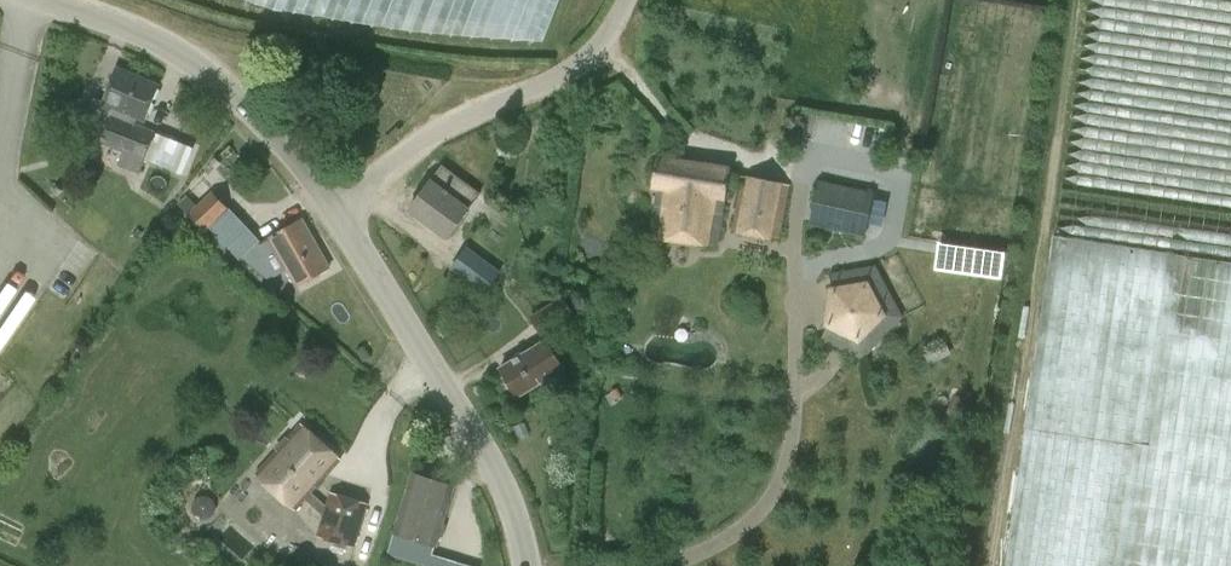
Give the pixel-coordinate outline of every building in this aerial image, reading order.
[(95,98),(86,120),(104,127),(98,142),(122,152),(117,166),(139,173),(144,161),(145,161),(180,177),(192,147),(136,124),(138,118),(144,121),(159,86),(115,68),(101,101),(95,98)] [(656,155),(651,187),(657,188),(650,236),(717,246),(722,212),(717,211),(719,199),(725,200),(729,166),(656,155)] [(441,165),(431,179),(408,211),(446,239),(479,193),(441,165)] [(778,239),(779,234),(788,185),(741,175),(731,229),(778,239)] [(820,179),(810,222),(866,235),(876,191),(820,179)] [(259,239),(228,208),(210,191),(186,214),(204,233),(209,229),(238,260),(259,239)] [(259,239),(242,256),(269,278),(286,269),(295,286),(329,268),(302,219),(268,238),(261,241),(259,239)] [(500,272),(466,246),(449,268),(483,294),(500,272)] [(825,332),(822,339),(862,359),(901,317),(875,268),(831,276),(833,287),(825,332)] [(32,299),(20,291),(0,321),(0,347),(32,299)] [(516,396),(562,368),(544,340),(499,367),(516,396)] [(339,460),(299,424),(254,476),(294,511),(304,501),(323,517),(317,537),(354,548),(366,504),(329,493),(326,506),(310,492),(339,460)] [(411,473),(392,534),(435,546),(453,486),(411,473)] [(448,558),(428,552),(424,565),(446,565),(448,558)]
